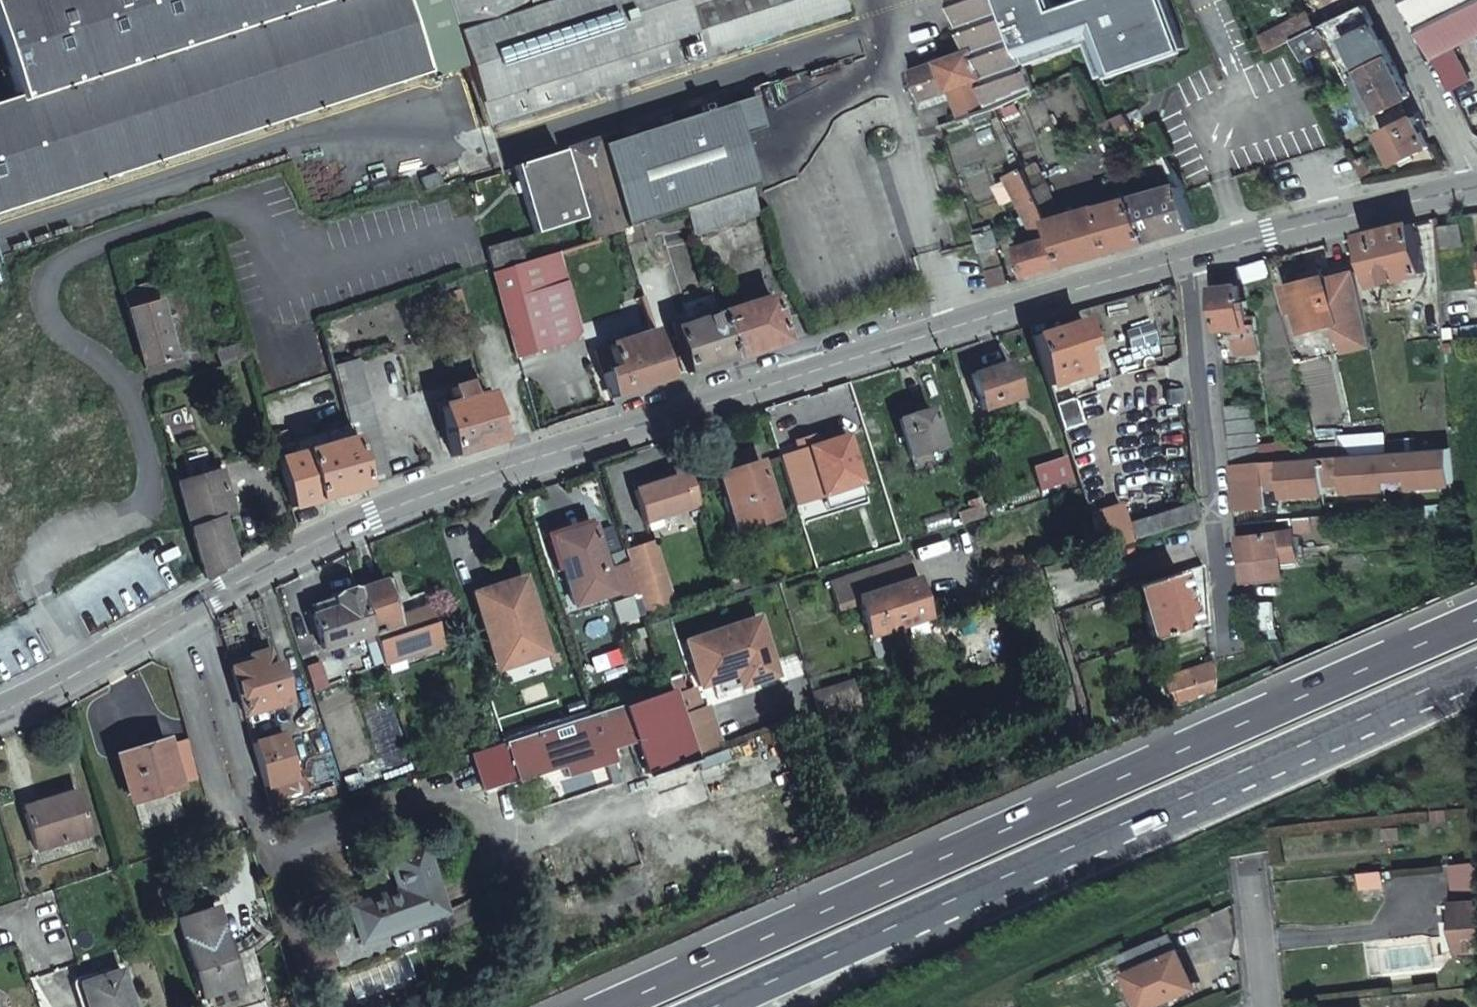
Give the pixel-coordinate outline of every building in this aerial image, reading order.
[(398,0),(0,0),(0,68),(8,92),(0,95),(0,210),(422,74),(398,0)] [(483,128),(843,12),(839,0),(442,0),(483,128)] [(1004,0),(956,0),(955,0),(975,46),(914,75),(922,102),(954,92),(965,121),(974,118),(1000,109),(1038,91),(1029,64),(1004,0)] [(1029,64),(1070,49),(1056,11),(1052,0),(1004,0),(1029,64)] [(1056,11),(1070,49),(1091,43),(1098,62),(1101,61),(1115,54),(1172,26),(1177,24),(1168,0),(1086,0),(1056,11)] [(1453,86),(1471,77),(1456,45),(1476,34),(1476,0),(1409,0),(1453,86)] [(1319,27),(1296,39),(1305,58),(1334,44),(1352,82),(1358,79),(1368,74),(1380,99),(1385,108),(1412,94),(1367,3),(1319,27)] [(1273,50),(1296,39),(1319,27),(1311,12),(1287,23),(1265,33),(1273,50)] [(1185,47),(1177,24),(1172,26),(1115,54),(1121,66),(1121,68),(1185,47)] [(1121,66),(1115,54),(1101,61),(1098,62),(1102,75),(1121,68),(1121,66)] [(1368,74),(1358,79),(1371,104),(1380,99),(1368,74)] [(729,153),(746,148),(742,136),(765,129),(754,94),(591,146),(589,140),(563,147),(593,240),(621,230),(625,229),(682,210),(740,190),(729,153)] [(1418,115),(1382,132),(1398,164),(1433,145),(1418,115)] [(1126,117),(1102,129),(1103,132),(1109,146),(1133,134),(1126,117)] [(1114,175),(1121,172),(1109,146),(1103,132),(1079,143),(1089,165),(1105,158),(1114,175)] [(757,184),(746,148),(729,153),(740,190),(749,187),(757,184)] [(510,165),(532,232),(579,217),(557,150),(510,165)] [(1058,235),(1073,263),(1153,240),(1133,198),(1062,217),(1043,172),(1031,177),(1033,181),(1058,235)] [(1039,241),(1058,235),(1033,181),(1022,186),(1025,193),(1019,196),(1039,241)] [(1133,198),(1153,240),(1198,227),(1183,185),(1141,197),(1139,193),(1132,195),(1133,197),(1133,198)] [(691,236),(757,215),(749,187),(740,190),(682,210),(691,236)] [(1428,264),(1442,261),(1441,248),(1440,244),(1423,248),(1416,223),(1366,235),(1378,284),(1429,271),(1428,264)] [(1463,223),(1444,226),(1447,245),(1465,243),(1463,223)] [(975,235),(980,253),(999,247),(992,226),(987,227),(988,232),(975,235)] [(1020,247),(1027,276),(1073,263),(1058,235),(1039,241),(1020,247)] [(515,240),(506,242),(512,263),(521,260),(515,240)] [(506,242),(484,248),(490,269),(512,263),(506,242)] [(492,274),(517,357),(572,341),(580,328),(557,252),(513,267),(492,274)] [(1247,281),(1272,274),(1268,259),(1268,258),(1242,265),(1247,281)] [(1366,316),(1356,262),(1330,268),(1332,274),(1309,279),(1291,283),(1298,310),(1303,309),(1309,330),(1344,322),(1346,335),(1348,345),(1371,341),(1366,316)] [(1332,274),(1330,268),(1329,265),(1307,271),(1309,279),(1332,274)] [(987,274),(990,286),(1010,281),(1006,268),(987,274)] [(119,291),(142,368),(172,359),(148,282),(119,291)] [(709,288),(733,359),(788,341),(772,296),(729,309),(720,284),(709,288)] [(1215,288),(1220,328),(1236,327),(1240,356),(1262,353),(1258,316),(1252,316),(1250,300),(1243,301),(1241,285),(1215,288)] [(672,324),(688,373),(733,359),(709,288),(698,291),(705,317),(678,325),(676,322),(672,324)] [(656,292),(643,296),(651,319),(665,315),(656,292)] [(1346,335),(1344,322),(1309,330),(1303,309),(1298,310),(1306,344),(1346,335)] [(1082,321),(1032,336),(1048,387),(1089,375),(1083,350),(1091,348),(1082,321)] [(1128,347),(1156,343),(1153,324),(1125,329),(1128,347)] [(1462,326),(1465,343),(1476,341),(1476,324),(1462,326)] [(611,397),(612,397),(671,378),(656,332),(594,351),(611,397)] [(214,353),(218,369),(245,360),(241,344),(214,353)] [(351,433),(366,481),(390,473),(356,357),(330,365),(333,375),(351,433)] [(1010,363),(972,375),(984,410),(1022,398),(1010,363)] [(397,384),(401,397),(411,395),(407,381),(397,384)] [(437,406),(453,456),(500,441),(484,389),(477,391),(478,396),(469,398),(465,384),(448,388),(452,403),(437,406)] [(1227,405),(1233,462),(1262,460),(1256,402),(1227,405)] [(930,409),(898,419),(910,457),(943,447),(930,409)] [(1059,419),(1067,442),(1079,438),(1071,416),(1059,419)] [(291,508),(367,485),(366,481),(351,433),(321,441),(322,446),(292,455),(284,435),(270,439),(291,508)] [(1353,454),(1391,452),(1387,433),(1352,435),(1353,454)] [(847,435),(809,447),(825,494),(862,483),(847,435)] [(1341,436),(1344,455),(1353,454),(1352,435),(1341,436)] [(1233,462),(1236,490),(1456,474),(1454,447),(1391,452),(1353,454),(1344,455),(1323,456),(1262,460),(1233,462)] [(1066,460),(1043,466),(1048,482),(1071,475),(1066,460)] [(761,463),(720,476),(737,530),(777,518),(761,463)] [(644,519),(699,502),(688,464),(673,469),(672,469),(674,474),(634,487),(644,519)] [(674,474),(672,469),(632,483),(634,487),(674,474)] [(176,482),(204,577),(234,561),(220,518),(231,514),(218,470),(176,482)] [(1168,530),(1199,520),(1197,502),(1162,513),(1163,517),(1168,530)] [(978,517),(987,515),(984,504),(975,506),(978,517)] [(1168,530),(1163,517),(1130,527),(1135,541),(1168,530)] [(590,524),(552,536),(574,603),(612,591),(590,524)] [(1112,525),(1096,530),(1103,551),(1118,546),(1112,525)] [(1297,533),(1245,537),(1249,582),(1280,580),(1279,564),(1300,562),(1297,533)] [(646,616),(674,605),(651,541),(622,552),(626,562),(638,593),(646,616)] [(858,602),(869,636),(929,618),(917,580),(909,554),(828,579),(837,608),(858,602)] [(624,598),(638,593),(626,562),(613,566),(624,598)] [(1209,624),(1204,567),(1135,589),(1153,641),(1209,624)] [(374,632),(383,661),(440,645),(428,606),(396,614),(385,579),(359,588),(356,589),(370,633),(374,632)] [(478,598),(499,658),(520,650),(523,659),(551,648),(526,581),(478,598)] [(370,633),(356,589),(335,596),(339,606),(317,613),(313,614),(323,648),(370,633)] [(339,606),(335,596),(314,603),(317,613),(339,606)] [(1255,603),(1257,629),(1274,628),(1273,602),(1255,603)] [(755,615),(683,640),(700,685),(718,678),(771,660),(755,615)] [(520,650),(499,658),(502,666),(523,659),(520,650)] [(250,661),(252,669),(270,664),(267,657),(250,661)] [(775,672),(771,660),(718,678),(722,691),(775,672)] [(304,666),(313,692),(328,687),(319,661),(304,666)] [(244,713),(287,700),(277,662),(270,664),(252,669),(233,674),(244,713)] [(1163,679),(1167,695),(1173,693),(1195,686),(1215,680),(1213,664),(1190,671),(1163,679)] [(1173,693),(1176,703),(1215,685),(1215,680),(1195,686),(1173,693)] [(854,683),(815,695),(823,718),(862,707),(854,683)] [(685,726),(672,687),(596,711),(606,744),(632,736),(644,771),(695,754),(685,726)] [(591,713),(503,741),(514,774),(560,759),(564,772),(610,756),(606,744),(596,711),(591,713)] [(289,732),(268,738),(270,744),(290,738),(289,732)] [(301,776),(290,738),(270,744),(268,738),(252,743),(265,786),(301,776)] [(164,747),(117,759),(129,801),(176,789),(164,747)] [(724,751),(699,760),(702,770),(728,762),(724,751)] [(76,791),(21,808),(34,850),(89,833),(76,791)] [(350,904),(363,941),(449,909),(424,842),(388,854),(399,887),(350,904)] [(1476,948),(1476,860),(1456,863),(1459,918),(1451,919),(1452,934),(1459,934),(1461,949),(1476,948)] [(1384,870),(1362,873),(1363,886),(1385,884),(1384,870)] [(216,909),(179,922),(206,998),(243,985),(216,909)] [(1157,937),(1122,953),(1144,1006),(1147,1006),(1198,986),(1183,950),(1166,956),(1157,937)] [(81,988),(87,1006),(131,1006),(120,974),(81,988)]
